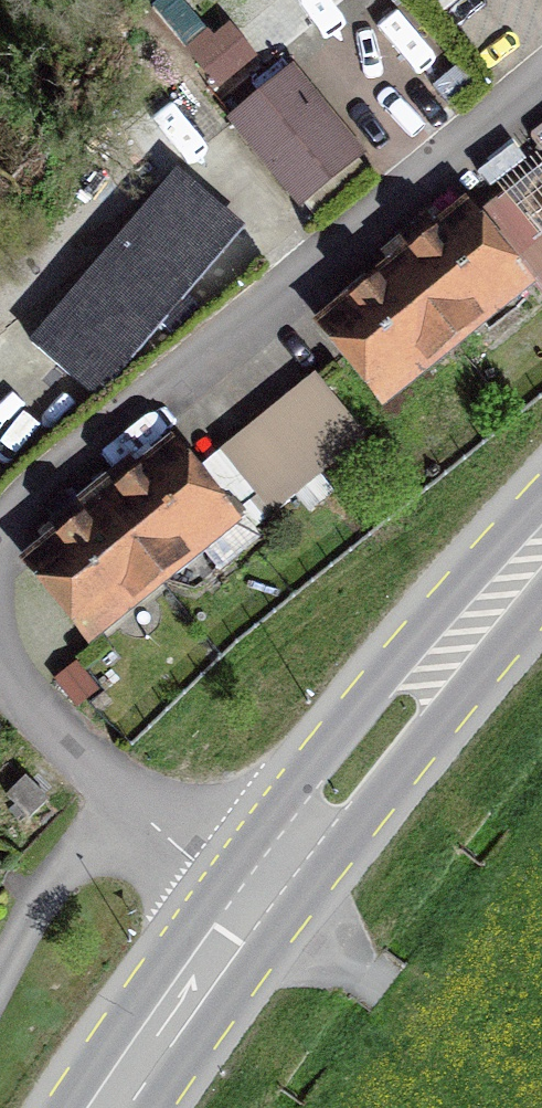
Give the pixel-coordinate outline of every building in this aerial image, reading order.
[(301,200),(354,156),(288,76),(235,120),(301,200)] [(156,322),(170,333),(198,307),(181,293),(237,228),(175,175),(32,343),(93,395),(156,322)] [(527,268),(541,253),(541,240),(509,200),(487,216),(527,268)] [(396,271),(452,340),(521,284),(465,214),(436,238),(425,225),(385,257),(396,271)] [(374,288),(364,275),(334,299),(344,312),(326,326),(382,396),(452,340),(396,271),(374,288)] [(363,438),(313,378),(283,403),(332,462),(363,438)] [(254,426),(303,486),(317,475),(332,462),(283,403),(254,426)] [(331,492),(317,475),(303,486),(254,426),(224,451),(273,511),(295,492),(309,510),(331,492)] [(244,502),(235,509),(226,498),(215,506),(171,452),(137,479),(127,466),(91,495),(158,577),(202,541),(222,566),(255,539),(251,528),(259,521),(244,502)] [(33,564),(89,633),(158,577),(91,495),(56,524),(66,536),(33,564)] [(26,777),(5,801),(28,820),(48,797),(26,777)]
